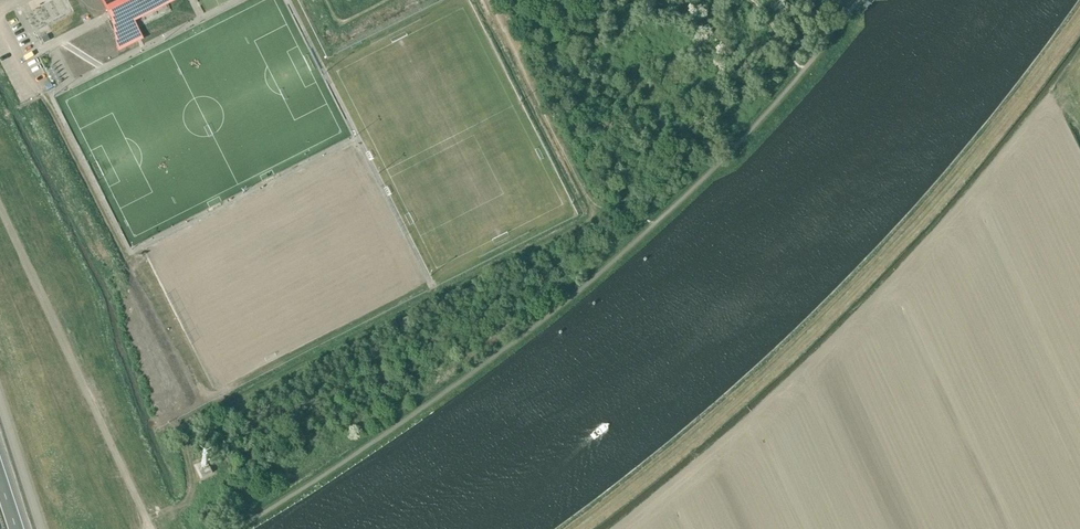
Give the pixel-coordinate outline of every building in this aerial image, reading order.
[(171,11),(165,0),(101,0),(110,20),(108,21),(108,22),(105,23),(113,40),(135,29),(171,11)] [(199,473),(201,478),(212,474),(209,468),(199,473)]
